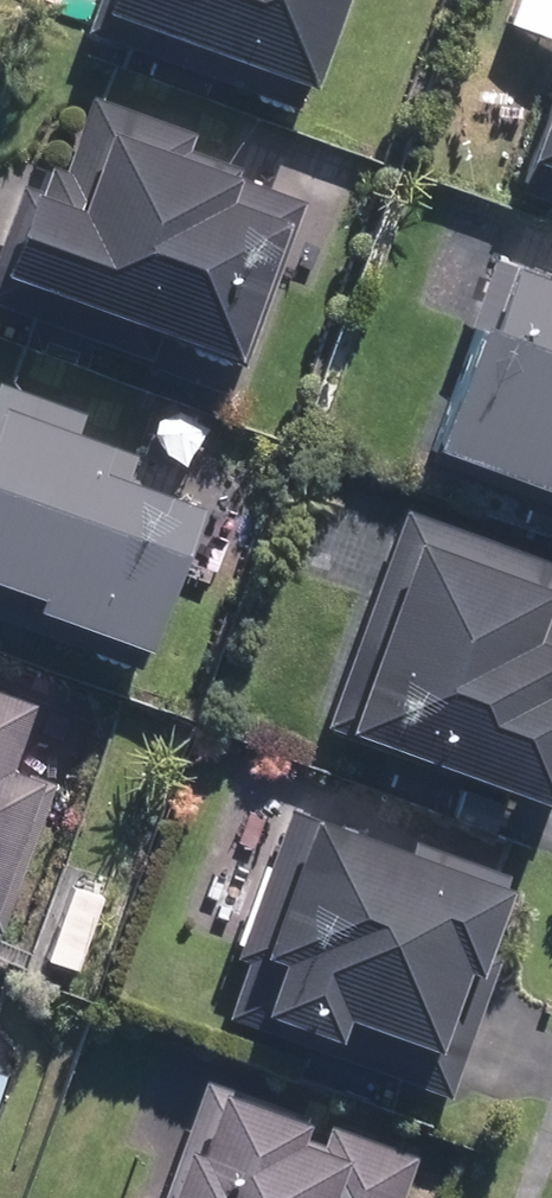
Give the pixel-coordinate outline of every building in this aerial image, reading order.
[(107,7),(313,79),(340,0),(109,0),(107,7)] [(509,21),(551,37),(551,0),(517,0),(509,21)] [(84,100),(10,302),(232,383),(306,181),(84,100)] [(533,151),(551,159),(551,100),(533,151)] [(447,437),(551,477),(551,266),(517,253),(447,437)] [(117,490),(139,430),(0,380),(0,610),(142,661),(194,518),(117,490)] [(410,508),(340,717),(543,784),(551,756),(551,555),(410,508)] [(54,773),(7,756),(32,690),(0,678),(0,921),(54,773)] [(511,870),(306,802),(236,1012),(440,1080),(511,870)] [(167,1197),(389,1197),(409,1145),(212,1073),(167,1197)]
